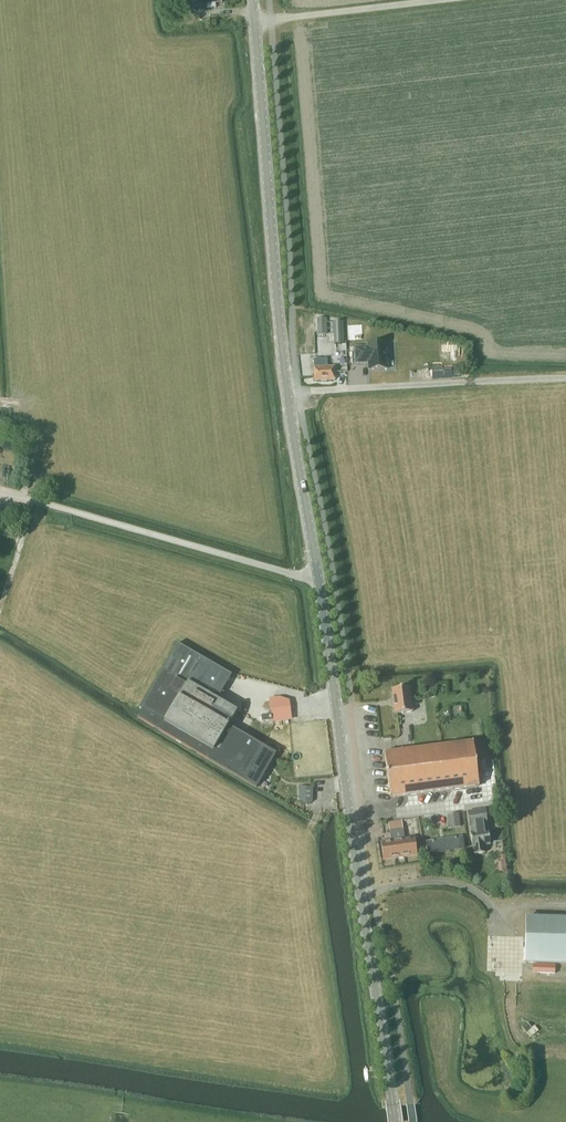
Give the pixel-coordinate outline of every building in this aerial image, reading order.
[(189,16),(188,4),(177,5),(178,17),(189,16)] [(327,334),(326,318),(317,319),(317,334),(327,334)] [(344,343),(342,321),(333,322),(334,344),(344,343)] [(368,348),(356,348),(357,362),(368,362),(369,370),(387,369),(385,343),(367,344),(368,348)] [(334,367),(328,367),(327,367),(327,359),(314,359),(314,368),(315,380),(335,379),(334,367)] [(443,366),(431,367),(432,378),(443,377),(443,376),(452,375),(452,368),(452,366),(443,366)] [(140,709),(142,710),(137,718),(208,760),(256,788),(276,754),(229,726),(237,711),(217,700),(232,675),(178,644),(140,709)] [(394,714),(413,712),(410,687),(391,690),(394,714)] [(273,720),(291,718),(290,708),(271,710),(273,720)] [(390,797),(479,786),(473,742),(385,753),(390,797)] [(299,795),(299,801),(313,802),(313,787),(305,787),(305,795),(299,795)] [(488,830),(484,831),(484,825),(488,825),(485,809),(468,812),(470,827),(475,826),(476,832),(471,833),(473,847),(474,854),(485,853),(484,846),(491,845),(488,830)] [(460,827),(459,813),(448,815),(449,828),(460,827)] [(415,838),(404,839),(402,820),(388,822),(391,841),(381,843),(384,860),(417,855),(415,838)] [(428,854),(464,848),(462,837),(427,842),(428,854)] [(507,871),(505,855),(499,855),(500,862),(498,862),(499,872),(507,871)] [(526,918),(525,962),(565,964),(565,919),(526,918)] [(522,1028),(526,1033),(532,1028),(527,1023),(522,1028)] [(521,1097),(514,1088),(507,1093),(515,1102),(521,1097)]
